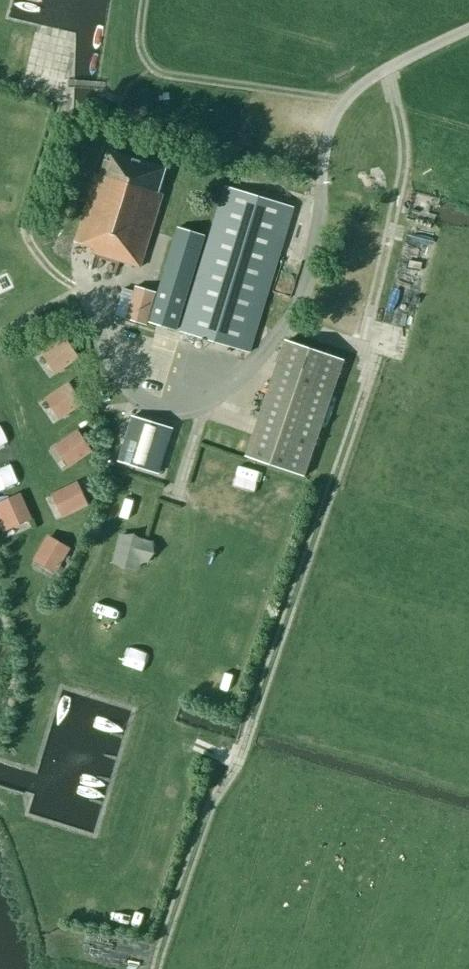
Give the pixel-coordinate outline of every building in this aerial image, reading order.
[(163,193),(158,192),(165,168),(108,151),(100,174),(95,173),(74,242),(88,246),(93,248),(91,252),(140,267),(163,193)] [(180,331),(249,352),(293,207),(225,186),(180,331)] [(155,296),(147,322),(176,331),(205,235),(176,226),(155,296)] [(147,322),(155,296),(133,290),(123,324),(145,330),(147,322)] [(285,341),(246,457),(304,476),(343,361),(285,341)] [(60,347),(32,363),(44,383),(72,366),(60,347)] [(86,405),(70,382),(43,400),(58,423),(86,405)] [(118,462),(159,474),(173,427),(131,415),(118,462)] [(90,457),(75,435),(51,451),(65,473),(90,457)] [(19,485),(13,470),(0,475),(0,492),(19,485)] [(77,486),(50,496),(60,522),(87,511),(77,486)] [(16,499),(0,507),(0,519),(10,540),(31,530),(16,499)] [(114,567),(152,571),(156,538),(117,534),(114,567)] [(69,552),(44,538),(29,564),(54,578),(69,552)] [(145,672),(148,661),(128,655),(124,665),(145,672)]
